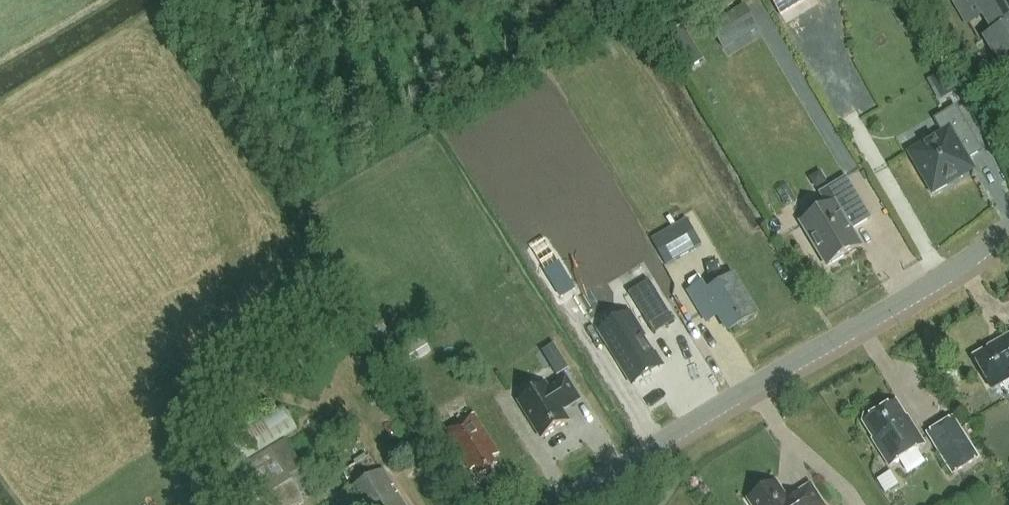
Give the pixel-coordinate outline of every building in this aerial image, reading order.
[(728,9),(735,5),(733,0),(724,0),(728,9)] [(781,14),(804,0),(773,0),(781,14)] [(957,1),(971,24),(983,17),(995,38),(1008,30),(1008,0),(958,0),(957,1)] [(689,2),(678,7),(683,19),(695,14),(689,2)] [(737,43),(760,30),(746,6),(723,19),(737,43)] [(918,165),(919,169),(920,172),(921,175),(924,178),(927,180),(931,187),(929,188),(933,194),(947,186),(946,184),(972,169),(966,160),(981,151),(956,108),(936,120),(942,131),(944,135),(928,144),(916,152),(916,151),(912,154),(918,165)] [(850,231),(871,218),(846,177),(820,193),(829,208),(803,224),(812,238),(812,242),(814,246),(816,249),(818,252),(822,254),(828,264),(859,245),(850,231)] [(682,222),(652,240),(665,262),(695,245),(682,222)] [(715,306),(728,328),(754,312),(733,277),(709,292),(703,283),(690,291),(703,313),(715,306)] [(650,281),(629,294),(655,335),(675,322),(650,281)] [(633,322),(607,338),(634,382),(660,367),(633,322)] [(405,370),(433,354),(422,335),(394,351),(405,370)] [(989,347),(991,350),(975,359),(991,388),(1008,377),(1008,335),(989,347)] [(558,375),(569,368),(563,358),(551,365),(558,375)] [(566,379),(549,390),(546,385),(519,402),(543,439),(569,423),(560,409),(567,405),(568,407),(580,400),(566,379)] [(912,424),(909,426),(894,403),(877,413),(870,412),(865,416),(863,422),(867,428),(870,429),(876,438),(873,440),(890,467),(925,445),(912,424)] [(216,447),(232,473),(300,429),(284,404),(216,447)] [(476,469),(481,477),(498,467),(493,459),(499,455),(474,414),(447,430),(472,472),(476,469)] [(953,474),(979,458),(953,418),(928,434),(953,474)] [(231,475),(250,504),(298,504),(304,501),(301,497),(317,486),(288,440),(231,475)] [(385,469),(351,489),(360,504),(406,504),(385,469)] [(811,486),(787,500),(775,482),(749,500),(752,504),(823,504),(811,486)]
